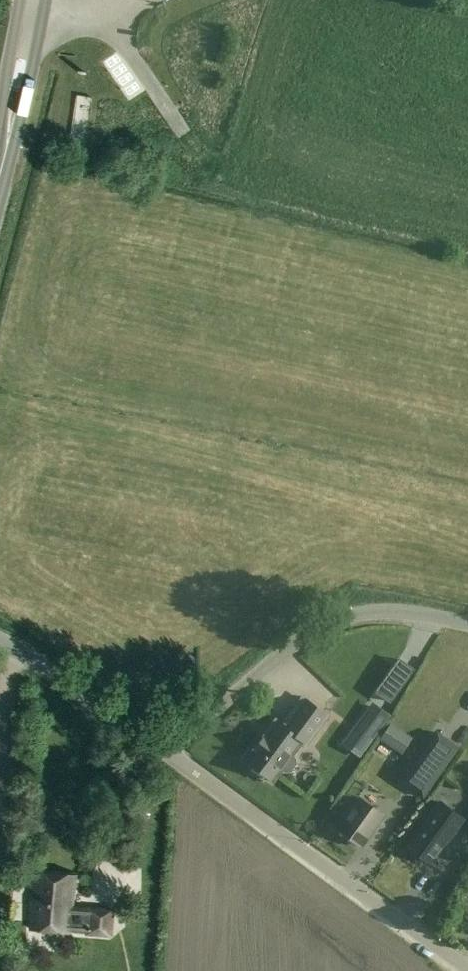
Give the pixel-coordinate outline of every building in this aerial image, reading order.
[(125,96),(135,91),(121,62),(111,67),(125,96)] [(295,763),(294,759),(291,756),(303,741),(307,744),(328,715),(303,696),(283,725),(276,720),(269,729),(271,731),(266,737),(264,736),(253,751),(251,749),(243,760),(253,767),(252,770),(264,778),(265,776),(273,782),(283,768),(286,771),(290,770),(295,763)] [(372,701),(350,732),(369,745),(391,715),(372,701)] [(393,748),(403,732),(392,724),(381,740),(393,748)] [(426,796),(459,745),(437,731),(404,782),(426,796)] [(342,815),(345,818),(338,828),(361,844),(382,815),(359,799),(353,807),(350,805),(342,815)] [(407,847),(428,862),(446,838),(447,838),(462,818),(439,801),(424,821),(425,822),(407,847)] [(87,916),(71,914),(75,874),(32,872),(29,929),(68,931),(69,929),(86,930),(86,933),(110,935),(112,909),(88,907),(87,916)]
